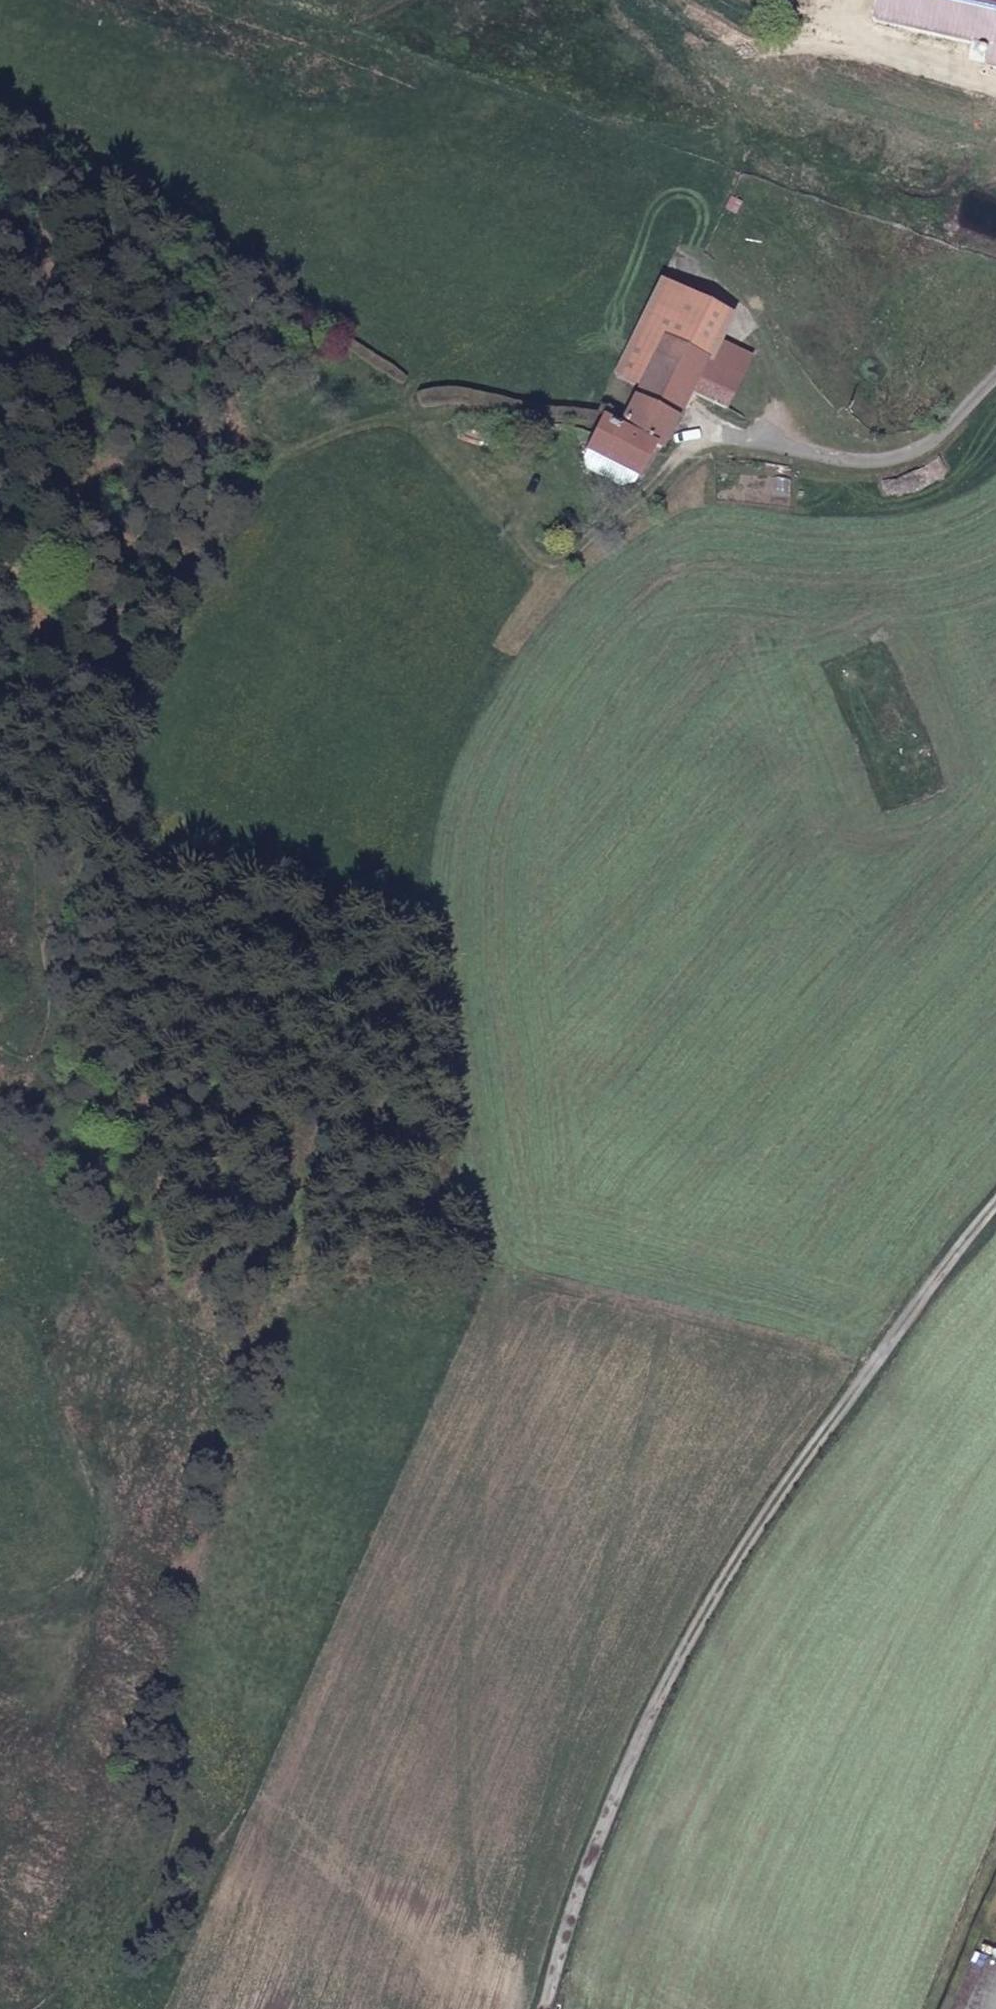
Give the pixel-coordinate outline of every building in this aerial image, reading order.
[(660,312),(722,344),(737,318),(667,281),(619,370),(627,375),(660,312)] [(733,398),(752,359),(722,344),(660,312),(627,375),(646,385),(617,438),(660,460),(699,383),(733,398)] [(574,478),(629,508),(645,477),(650,479),(660,460),(617,438),(608,457),(589,450),(574,478)]
